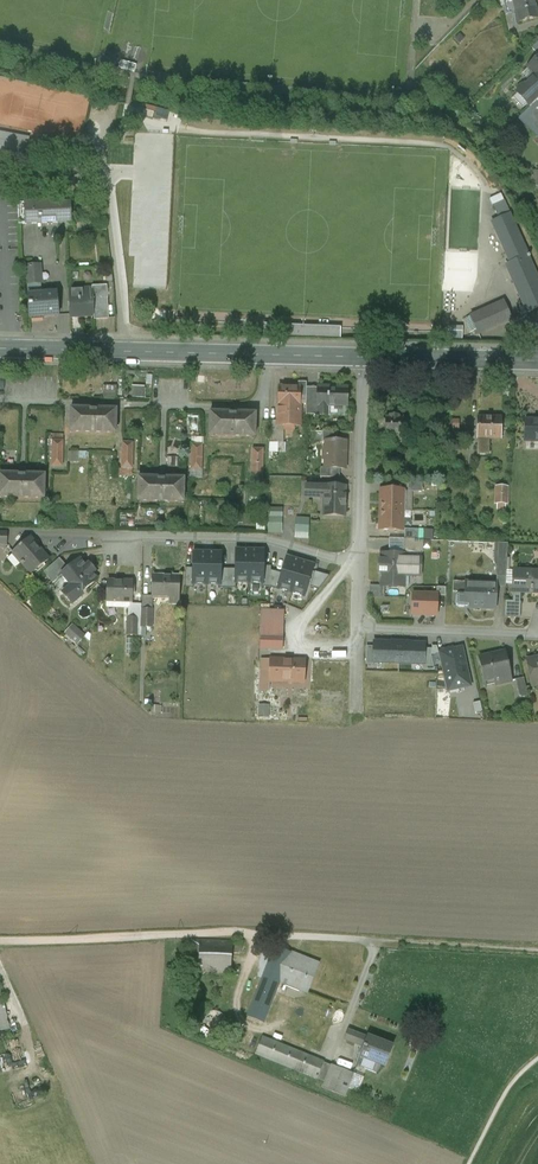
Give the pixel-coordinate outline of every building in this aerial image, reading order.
[(518,23),(537,18),(533,0),(512,0),(518,23)] [(18,56),(21,41),(0,36),(0,52),(18,56)] [(528,67),(535,75),(524,86),(521,85),(517,89),(517,92),(516,93),(530,107),(537,99),(537,58),(528,67)] [(122,66),(137,69),(139,63),(123,60),(122,66)] [(519,117),(524,122),(537,136),(537,99),(530,107),(519,117)] [(155,112),(140,108),(139,114),(153,118),(155,112)] [(168,115),(155,112),(153,118),(153,119),(167,122),(168,115)] [(0,133),(0,153),(24,158),(28,138),(0,133)] [(503,210),(510,208),(507,198),(500,199),(503,210)] [(25,203),(17,203),(19,224),(26,224),(25,203)] [(70,203),(25,203),(26,224),(60,222),(60,220),(70,220),(70,221),(71,221),(70,203)] [(524,244),(510,213),(501,217),(504,224),(502,225),(505,233),(502,234),(506,242),(502,244),(505,252),(507,252),(506,251),(522,244),(524,244)] [(522,244),(506,251),(507,252),(511,262),(527,255),(522,244)] [(506,264),(527,312),(537,307),(537,279),(528,257),(530,257),(529,255),(527,255),(511,262),(506,264)] [(40,264),(26,265),(27,284),(42,283),(40,264)] [(93,288),(69,289),(70,316),(94,314),(93,288)] [(57,292),(28,295),(29,317),(58,315),(57,292)] [(503,301),(471,315),(479,333),(511,319),(503,301)] [(341,326),(263,322),(263,334),(341,337),(341,326)] [(462,326),(449,326),(448,340),(461,340),(462,326)] [(306,382),(298,382),(298,387),(300,387),(300,396),(306,396),(306,388),(306,382)] [(134,384),(133,396),(147,396),(147,384),(134,384)] [(298,387),(279,386),(278,421),(278,425),(284,426),(284,429),(294,429),(295,426),(299,426),(300,396),(300,387),(298,387)] [(348,388),(318,387),(317,388),(317,406),(317,415),(328,415),(329,406),(347,407),(348,388)] [(317,388),(306,388),(306,396),(305,415),(317,415),(317,406),(317,388)] [(116,409),(70,408),(70,432),(116,433),(116,409)] [(256,413),(210,412),(209,436),(255,437),(256,413)] [(399,415),(389,415),(389,417),(386,417),(385,438),(395,438),(396,436),(409,436),(410,417),(399,417),(399,415)] [(501,418),(491,419),(491,417),(477,417),(477,438),(477,455),(489,455),(489,437),(501,437),(501,418)] [(525,419),(525,440),(537,440),(537,419),(525,419)] [(459,420),(445,420),(444,429),(459,429),(459,420)] [(278,421),(270,421),(269,442),(278,443),(278,425),(278,421)] [(337,432),(323,432),(323,442),(326,442),(326,441),(337,441),(337,432)] [(63,440),(52,440),(52,466),(62,466),(63,440)] [(337,441),(326,441),(326,442),(326,447),(328,449),(328,458),(326,460),(326,468),(340,469),(344,469),(345,442),(337,441)] [(133,442),(122,442),(122,468),(132,468),(133,442)] [(202,444),(192,444),(191,470),(201,470),(202,444)] [(263,449),(253,449),(252,483),(262,483),(263,449)] [(70,450),(70,461),(81,461),(81,450),(70,450)] [(340,469),(326,468),(320,468),(320,477),(339,478),(340,469)] [(0,473),(0,497),(44,498),(45,475),(0,473)] [(184,479),(138,477),(138,501),(184,502),(184,479)] [(422,482),(408,482),(408,492),(422,492),(422,482)] [(345,487),(324,486),(324,487),(305,486),(305,498),(324,498),(323,516),(344,516),(345,487)] [(508,487),(496,486),(495,504),(497,504),(497,509),(505,510),(505,505),(507,505),(508,487)] [(403,490),(382,490),(381,509),(380,509),(380,510),(403,510),(403,490)] [(403,510),(380,510),(380,530),(401,531),(402,511),(403,511),(403,510)] [(297,516),(297,533),(311,533),(311,516),(297,516)] [(419,530),(404,529),(404,539),(418,540),(419,530)] [(35,546),(29,539),(31,538),(30,537),(19,547),(13,553),(13,554),(15,552),(23,562),(20,564),(21,564),(22,565),(23,565),(31,575),(49,560),(36,545),(35,546)] [(404,540),(389,539),(388,554),(403,555),(403,551),(404,540)] [(418,540),(404,539),(404,540),(403,551),(421,552),(422,552),(423,540),(418,540)] [(508,544),(494,543),(494,559),(497,559),(497,558),(507,558),(508,544)] [(250,584),(250,551),(235,551),(234,584),(250,584)] [(250,551),(250,584),(265,585),(265,551),(250,551)] [(421,552),(403,551),(403,555),(388,554),(382,554),(382,561),(379,561),(378,573),(382,573),(381,587),(384,587),(403,587),(403,586),(400,586),(400,573),(408,573),(408,575),(420,576),(421,552)] [(15,552),(13,554),(13,553),(8,558),(16,568),(21,564),(20,564),(23,562),(15,552)] [(207,552),(206,585),(221,586),(222,553),(207,552)] [(292,593),(301,561),(286,557),(277,589),(292,593)] [(60,558),(44,572),(54,583),(62,575),(62,574),(69,568),(60,558)] [(507,558),(497,558),(497,559),(496,577),(506,577),(507,558)] [(69,568),(62,574),(62,575),(70,584),(79,594),(81,592),(97,579),(92,572),(90,574),(86,569),(87,567),(80,559),(69,568)] [(301,561),(292,593),(306,597),(315,565),(301,561)] [(513,570),(512,593),(513,593),(520,593),(523,593),(523,592),(537,593),(537,571),(513,570)] [(179,577),(153,576),(153,585),(152,585),(152,596),(153,596),(179,597),(179,577)] [(132,582),(108,581),(107,589),(107,601),(132,602),(132,582)] [(496,584),(465,583),(465,595),(464,607),(495,609),(496,584)] [(79,594),(70,584),(61,592),(73,606),(84,596),(81,592),(79,594)] [(381,587),(370,586),(370,597),(384,597),(384,587),(381,587)] [(438,593),(412,593),(411,616),(438,617),(438,593)] [(513,593),(513,601),(505,601),(504,618),(520,618),(521,602),(520,602),(520,593),(513,593)] [(465,595),(458,594),(456,596),(456,605),(458,607),(464,607),(465,595)] [(152,596),(143,596),(142,609),(152,609),(153,596),(152,596)] [(142,609),(141,627),(151,628),(152,609),(142,609)] [(284,611),(261,610),(260,635),(283,636),(284,611)] [(137,618),(127,618),(127,635),(136,636),(137,618)] [(72,624),(64,633),(77,645),(85,635),(72,624)] [(311,624),(311,635),(324,635),(324,624),(311,624)] [(283,636),(260,635),(259,649),(282,650),(283,636)] [(372,664),(399,665),(400,641),(372,640),(372,664)] [(426,642),(400,641),(399,665),(425,666),(426,642)] [(439,650),(443,671),(467,666),(463,645),(439,650)] [(505,654),(491,657),(491,655),(479,658),(485,687),(486,687),(485,681),(494,679),(495,685),(512,681),(505,652),(504,652),(505,654)] [(527,660),(532,686),(537,684),(537,657),(527,660)] [(270,660),(261,660),(260,681),(269,681),(270,660)] [(304,661),(270,660),(269,681),(303,682),(304,661)] [(472,688),(467,666),(443,671),(448,692),(472,688)] [(524,678),(516,680),(520,698),(528,696),(524,678)] [(231,941),(191,940),(190,971),(230,973),(231,953),(231,941)] [(241,942),(231,941),(231,953),(240,953),(241,942)] [(319,963),(290,952),(275,946),(247,1016),(263,1023),(279,982),(307,994),(319,963)] [(2,999),(0,999),(0,1031),(9,1029),(2,999)] [(227,1031),(228,1025),(227,1020),(223,1015),(219,1012),(213,1011),(208,1012),(203,1016),(200,1020),(199,1026),(200,1031),(203,1036),(208,1039),(214,1040),(219,1039),(224,1036),(227,1031)] [(392,1047),(367,1037),(367,1038),(348,1031),(344,1040),(363,1047),(359,1057),(385,1066),(392,1047)] [(324,1062),(262,1037),(255,1053),(317,1078),(325,1081),(328,1073),(320,1070),(324,1062)] [(354,1075),(331,1066),(328,1073),(325,1081),(322,1088),(345,1097),(348,1088),(354,1075)]
